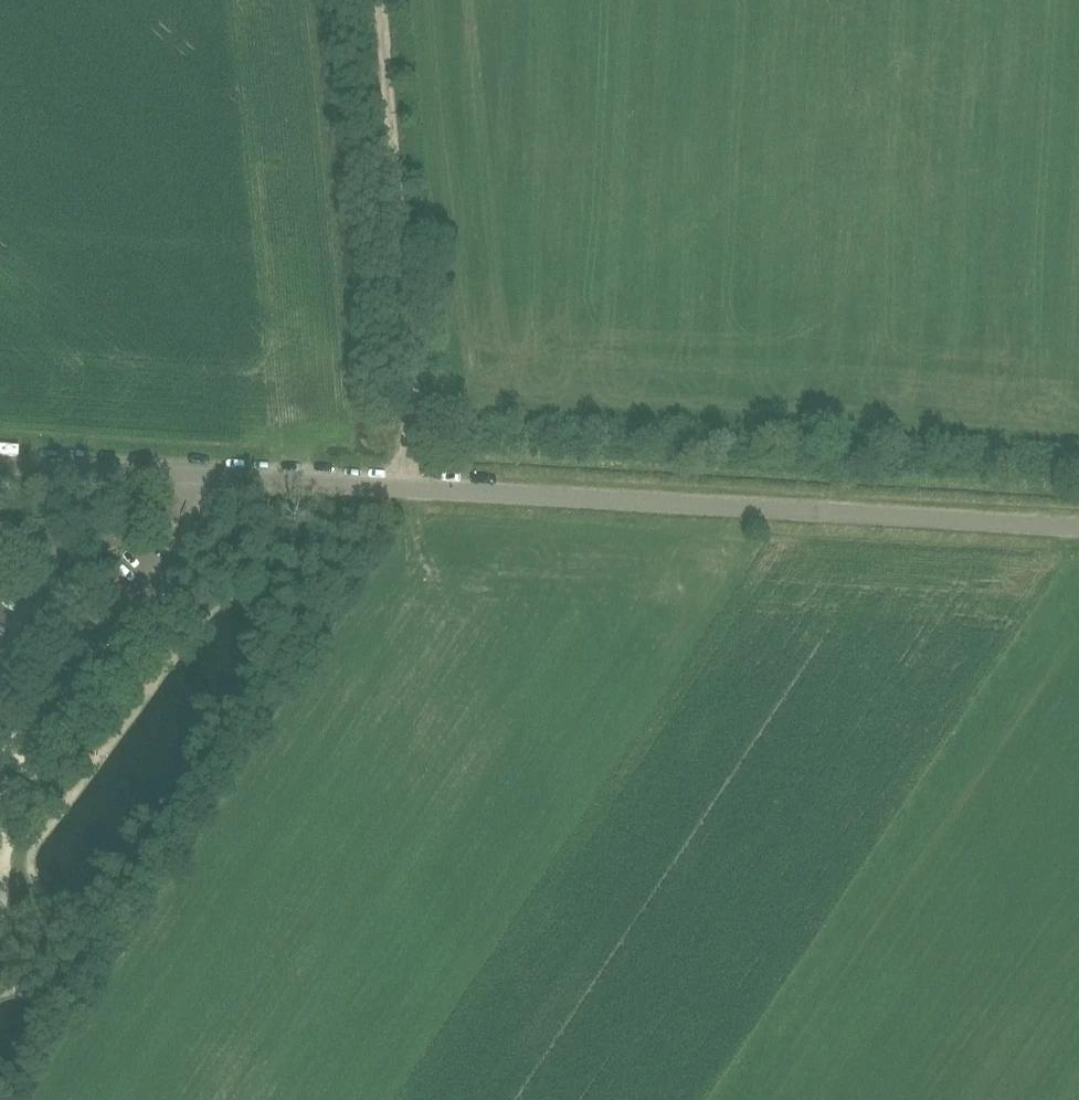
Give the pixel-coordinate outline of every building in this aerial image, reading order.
[(19,614),(3,607),(0,612),(0,619),(14,626),(19,614)]
